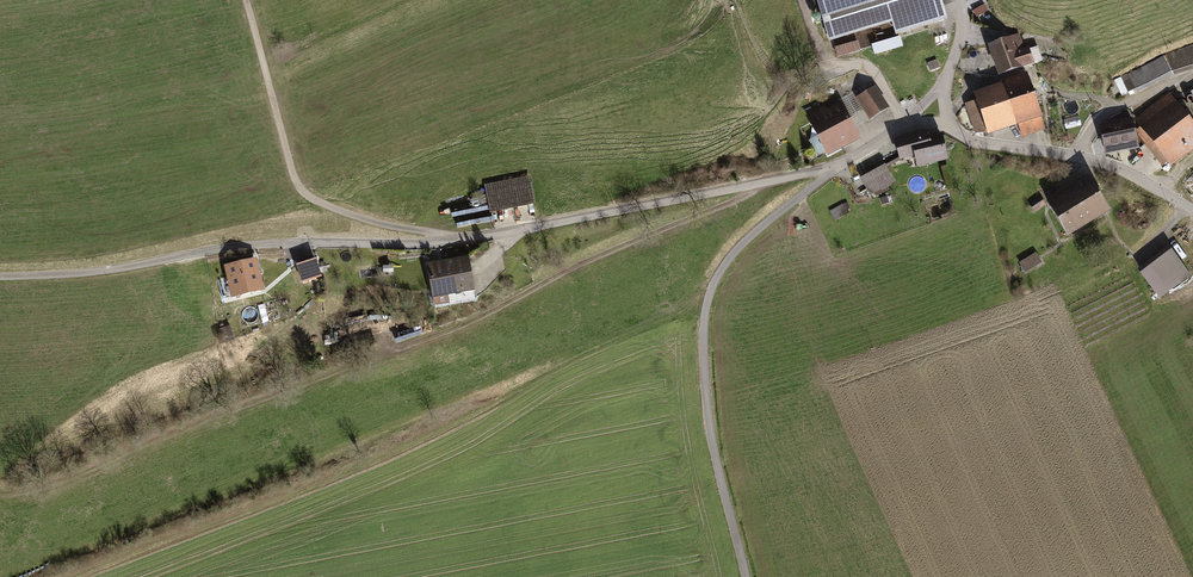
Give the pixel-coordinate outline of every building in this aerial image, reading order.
[(824,45),(890,25),(894,37),(944,22),(938,0),(810,0),(824,45)] [(1016,37),(985,48),(996,78),(1040,63),(1034,46),(1021,51),(1016,37)] [(1120,77),(1130,97),(1172,76),(1192,68),(1192,46),(1162,56),(1120,77)] [(1025,76),(972,94),(986,136),(1016,125),(1020,139),(1044,131),(1025,76)] [(872,88),(854,99),(869,122),(886,111),(872,88)] [(1131,120),(1165,167),(1192,147),(1192,130),(1166,94),(1131,120)] [(822,108),(803,117),(823,159),(857,142),(838,103),(823,110),(822,108)] [(1129,120),(1097,125),(1102,153),(1134,148),(1129,120)] [(923,134),(892,142),(898,163),(909,160),(911,171),(943,162),(939,149),(928,152),(923,134)] [(1192,190),(1192,160),(1178,176),(1192,190)] [(881,166),(858,178),(868,197),(891,184),(881,166)] [(1085,178),(1043,203),(1064,239),(1106,215),(1085,178)] [(525,179),(482,186),(487,215),(530,208),(525,179)] [(933,184),(935,190),(942,188),(940,182),(933,184)] [(888,196),(878,200),(881,208),(891,204),(888,196)] [(845,205),(827,213),(832,224),(850,216),(845,205)] [(1165,248),(1135,271),(1158,301),(1185,280),(1179,273),(1182,270),(1165,248)] [(1023,275),(1040,266),(1034,256),(1018,265),(1023,275)] [(462,258),(422,264),(427,299),(467,293),(462,258)] [(257,259),(220,268),(225,289),(210,293),(212,301),(236,296),(235,291),(263,285),(257,259)] [(312,264),(294,269),(298,285),(316,279),(312,264)] [(231,341),(227,328),(216,331),(220,344),(231,341)]
